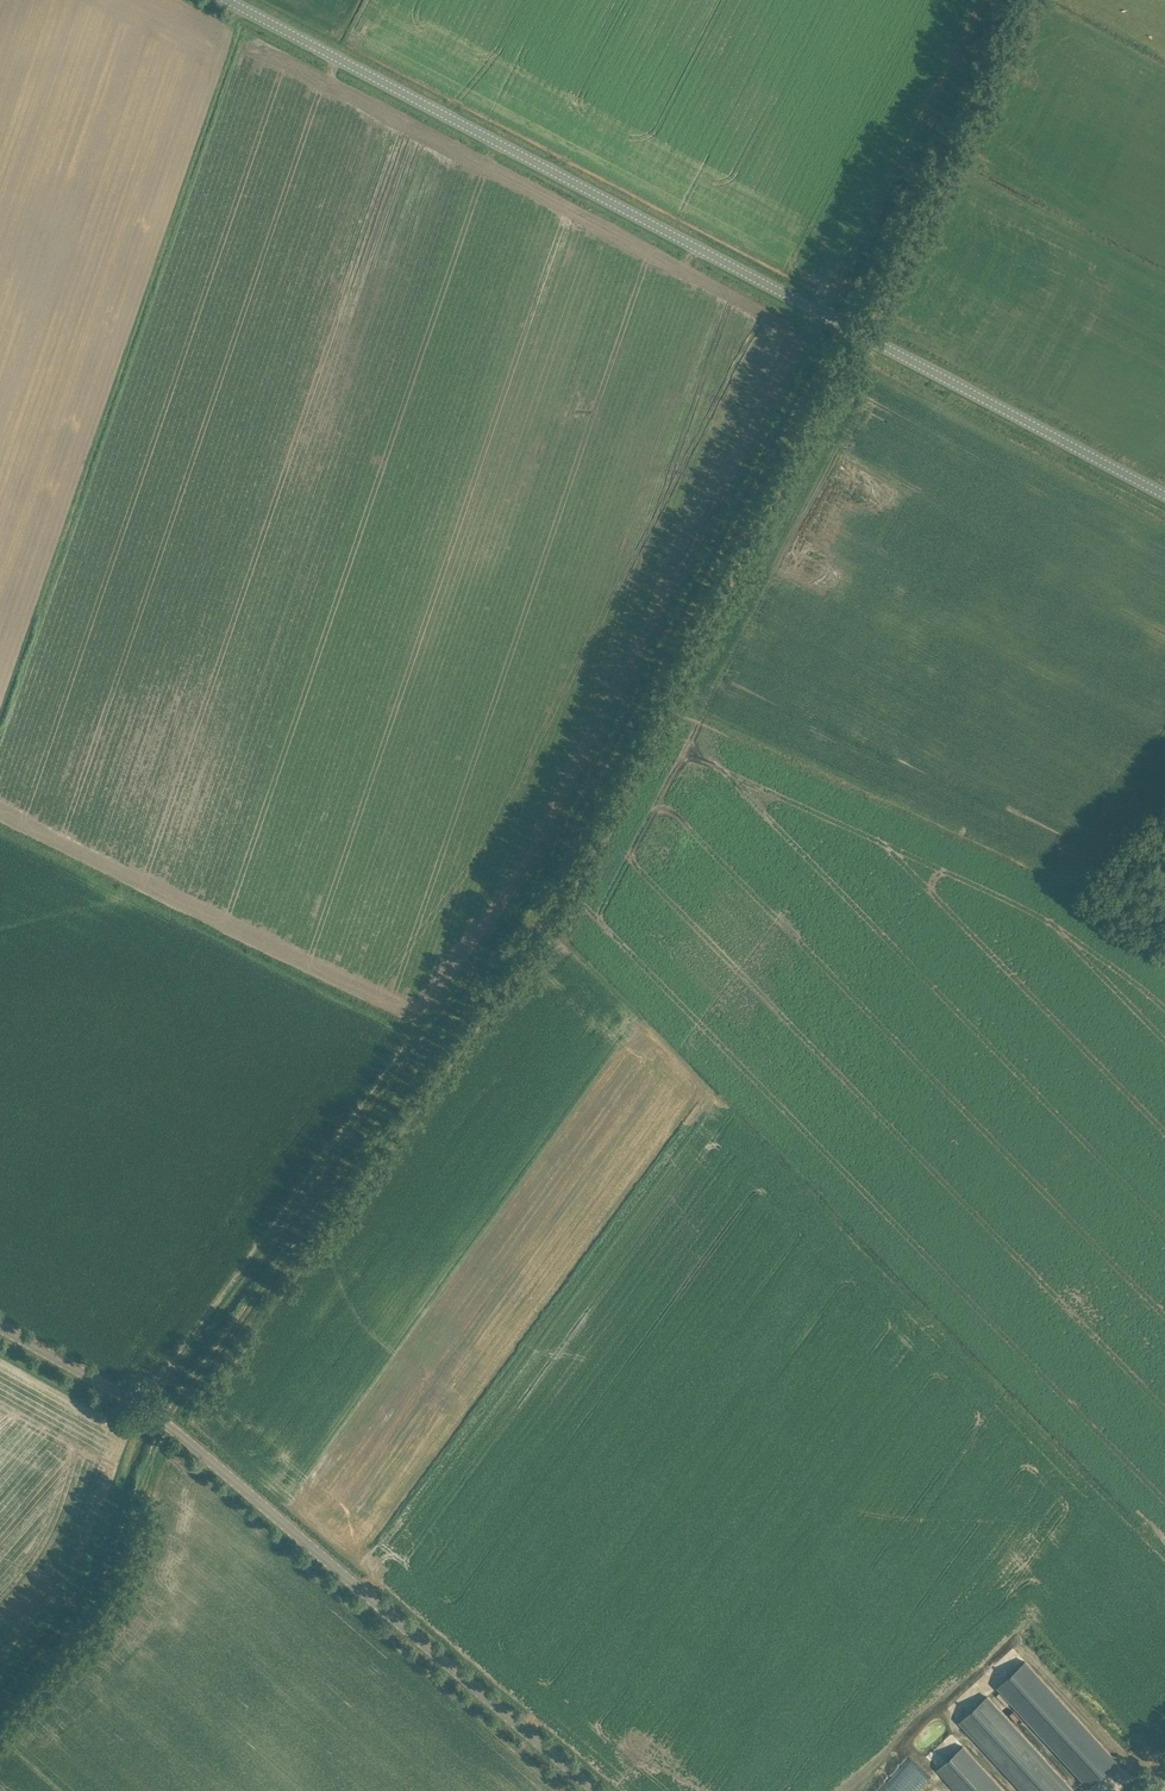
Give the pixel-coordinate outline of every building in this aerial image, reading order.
[(1118,1761),(1026,1660),(997,1686),(1089,1787),(1118,1761)] [(989,1694),(959,1721),(1024,1790),(1075,1790),(989,1694)] [(957,1790),(1006,1790),(964,1745),(938,1770),(957,1790)]
